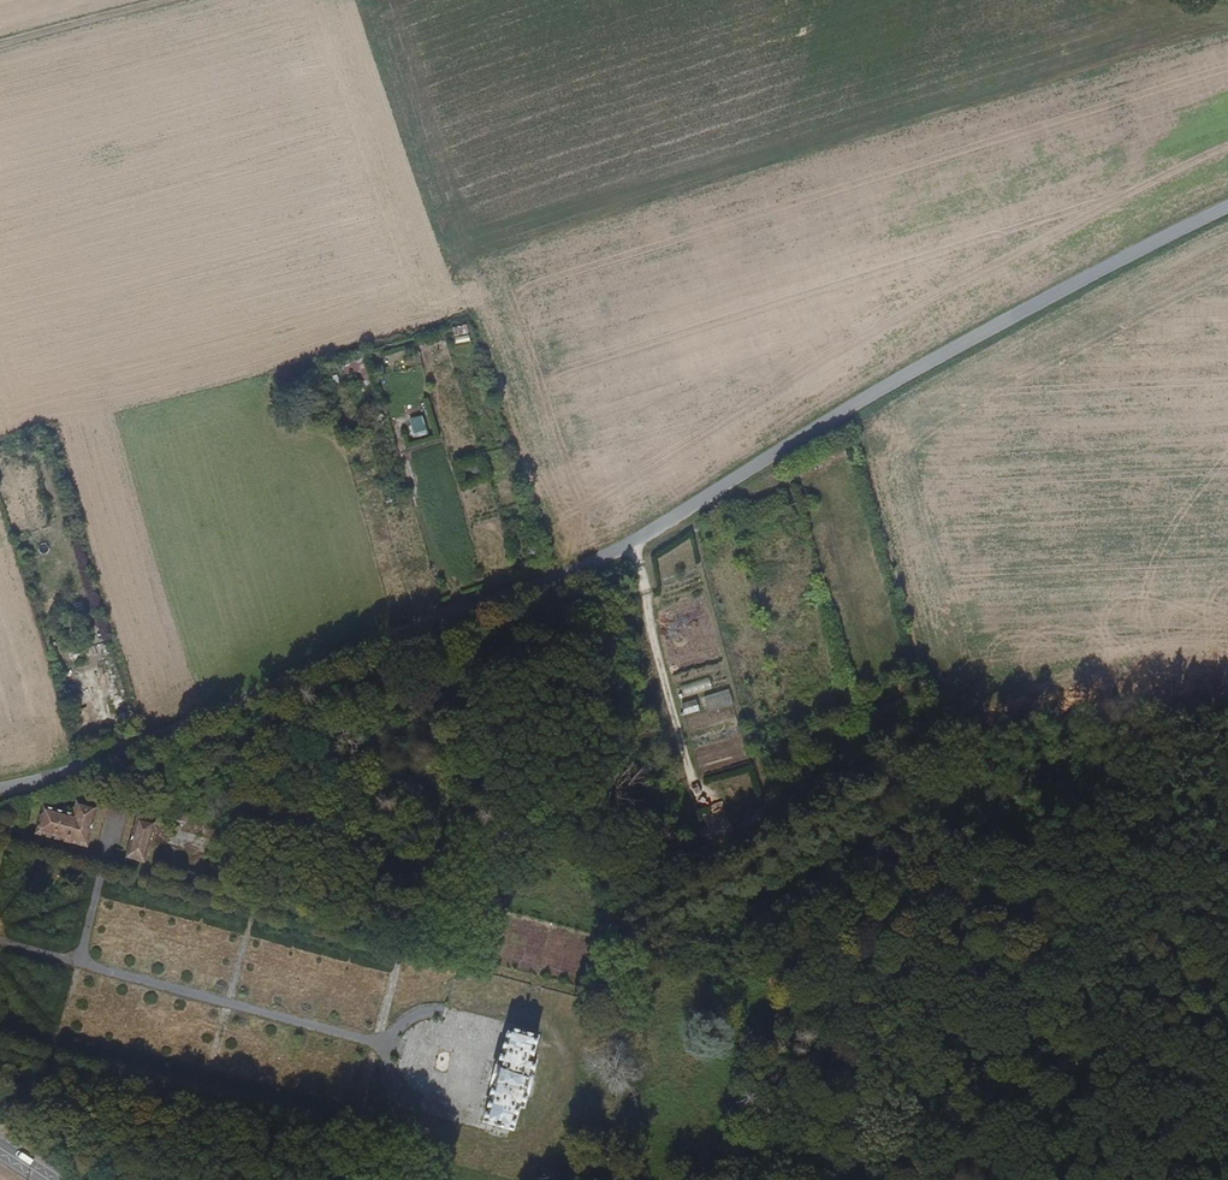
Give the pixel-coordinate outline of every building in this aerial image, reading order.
[(414,438),(427,436),(423,417),(410,420),(414,438)] [(397,525),(415,520),(411,508),(394,513),(397,525)] [(708,677),(679,687),(683,697),(711,687),(708,677)] [(562,698),(549,701),(552,709),(564,706),(562,698)] [(683,716),(699,714),(698,702),(682,704),(683,716)] [(493,708),(486,710),(489,719),(496,717),(493,708)] [(477,714),(472,718),(479,725),(484,720),(477,714)] [(250,745),(247,754),(272,761),(274,752),(250,745)] [(76,848),(86,806),(65,801),(60,818),(31,810),(23,835),(76,848)] [(205,833),(209,823),(174,809),(170,820),(205,833)] [(111,858),(132,863),(143,825),(122,820),(111,858)] [(537,994),(527,991),(525,998),(536,1001),(537,994)] [(229,1022),(237,1027),(243,1019),(235,1014),(229,1022)] [(490,1129),(505,1133),(509,1134),(514,1115),(520,1116),(524,1103),(531,1074),(533,1063),(528,1062),(533,1041),(529,1041),(530,1033),(521,1031),(520,1038),(509,1037),(504,1057),(501,1055),(497,1067),(490,1093),(486,1108),(490,1109),(485,1128),(490,1129)] [(478,1091),(490,1093),(497,1067),(486,1063),(478,1091)] [(531,1074),(524,1103),(536,1106),(544,1077),(531,1074)] [(503,1143),(505,1133),(490,1129),(487,1138),(503,1143)] [(489,1169),(481,1167),(478,1173),(487,1176),(489,1169)]
